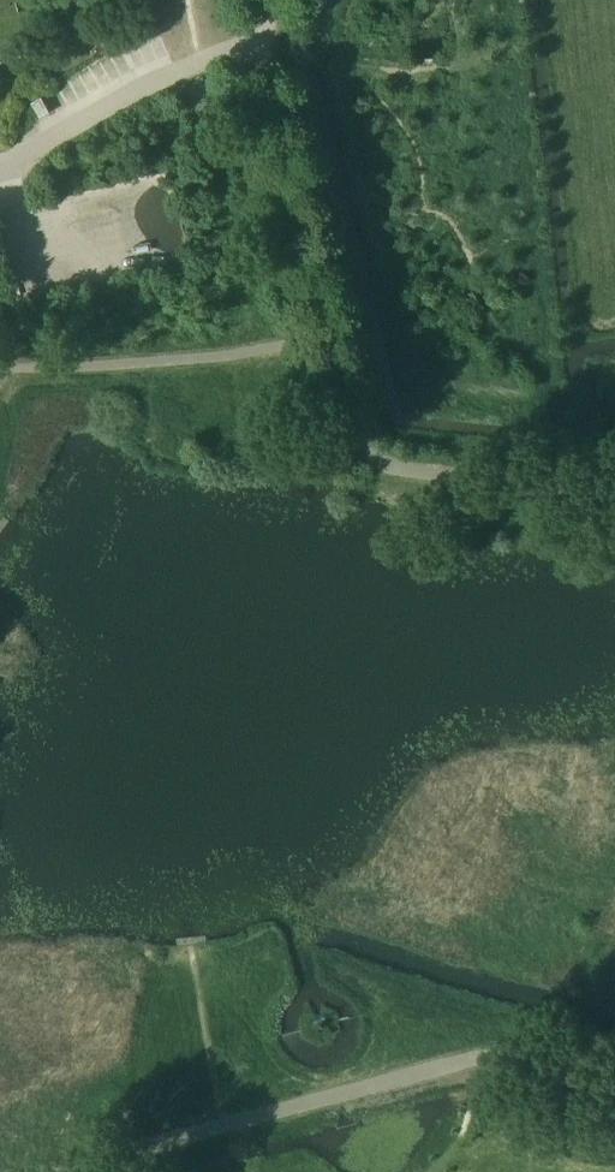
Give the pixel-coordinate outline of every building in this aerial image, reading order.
[(40,97),(30,103),(39,119),(49,113),(48,111),(40,97)]
